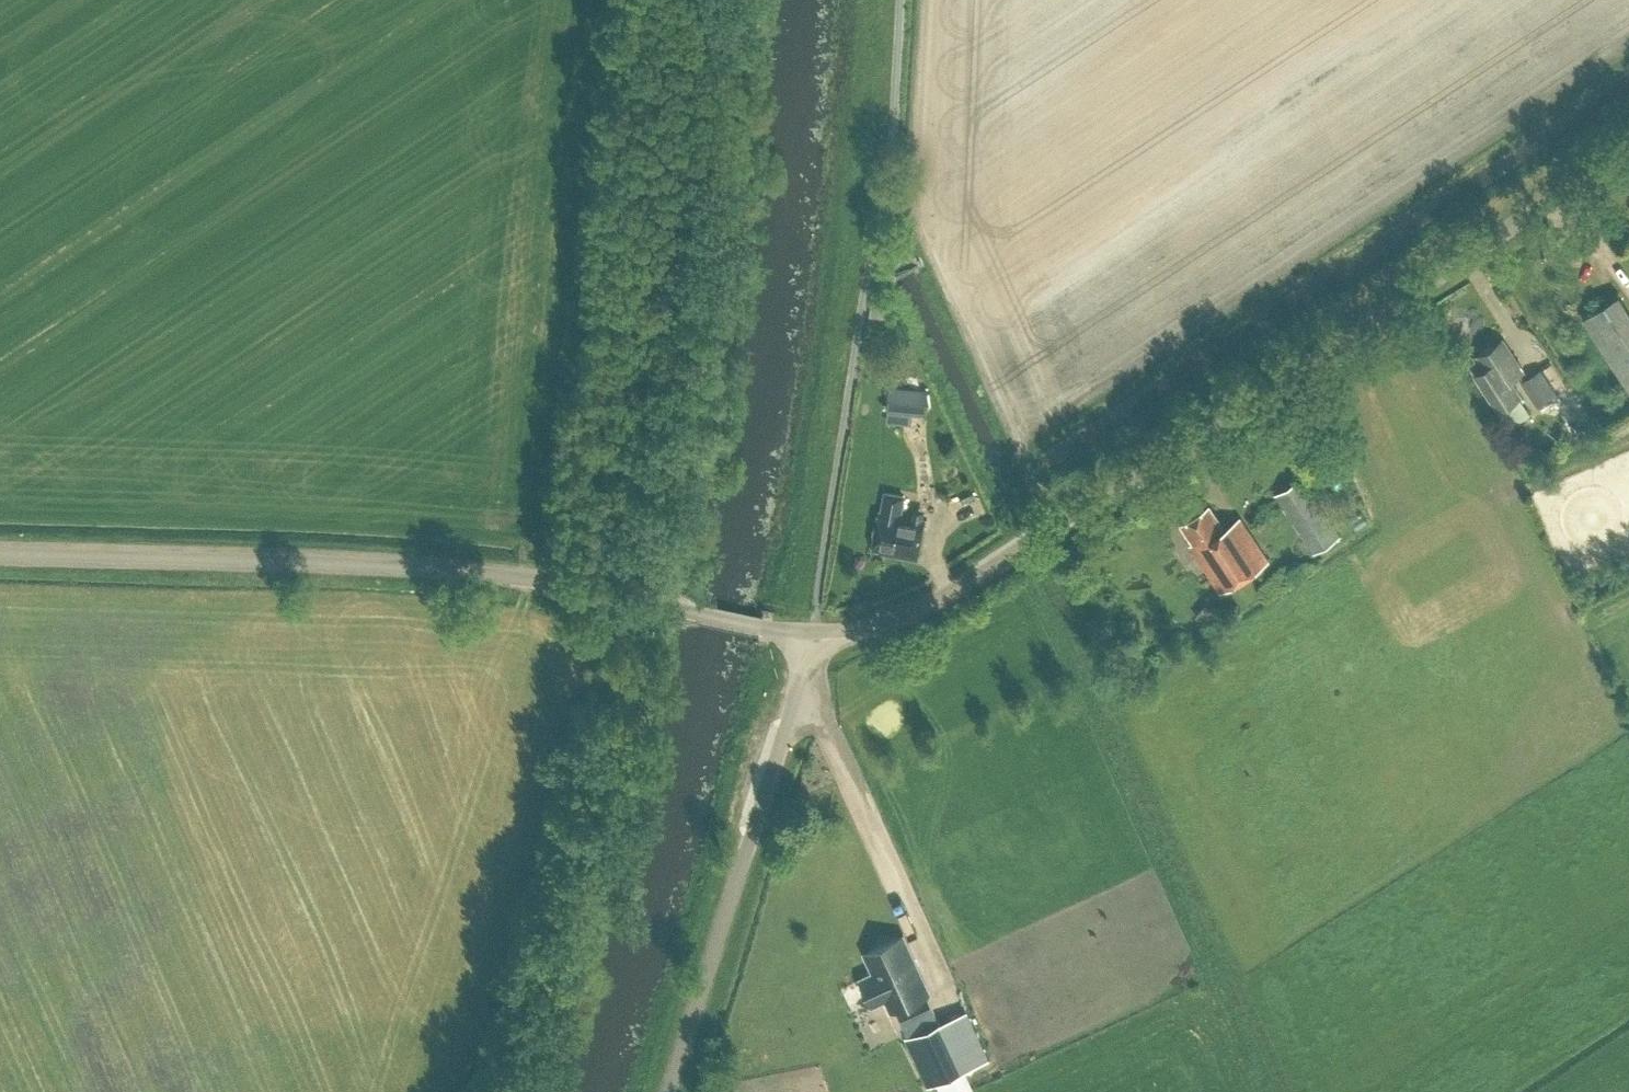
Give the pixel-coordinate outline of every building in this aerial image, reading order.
[(1628,388),(1628,309),(1620,295),(1584,318),(1628,388)] [(882,314),(883,298),(866,298),(866,314),(882,314)] [(1499,411),(1523,396),(1512,378),(1526,370),(1505,336),(1478,353),(1486,366),(1475,373),(1499,411)] [(1570,395),(1551,364),(1526,380),(1544,412),(1570,395)] [(926,415),(928,388),(890,385),(888,412),(926,415)] [(921,428),(923,443),(936,441),(934,426),(921,428)] [(1311,554),(1340,536),(1304,478),(1274,496),(1311,554)] [(898,516),(901,497),(882,493),(878,513),(876,512),(870,546),(879,548),(878,551),(915,558),(922,520),(898,516)] [(1220,527),(1207,505),(1179,523),(1191,542),(1187,545),(1217,592),(1265,561),(1236,516),(1220,527)] [(866,953),(874,969),(859,976),(870,1000),(878,996),(880,1000),(886,998),(891,1008),(927,991),(901,936),(866,953)] [(992,1006),(983,980),(927,1003),(936,1024),(905,1037),(927,1085),(934,1082),(939,1091),(961,1091),(972,1087),(964,1069),(977,1063),(955,1015),(968,1009),(970,1013),(992,1006)] [(876,1010),(853,1014),(859,1050),(883,1046),(876,1010)]
